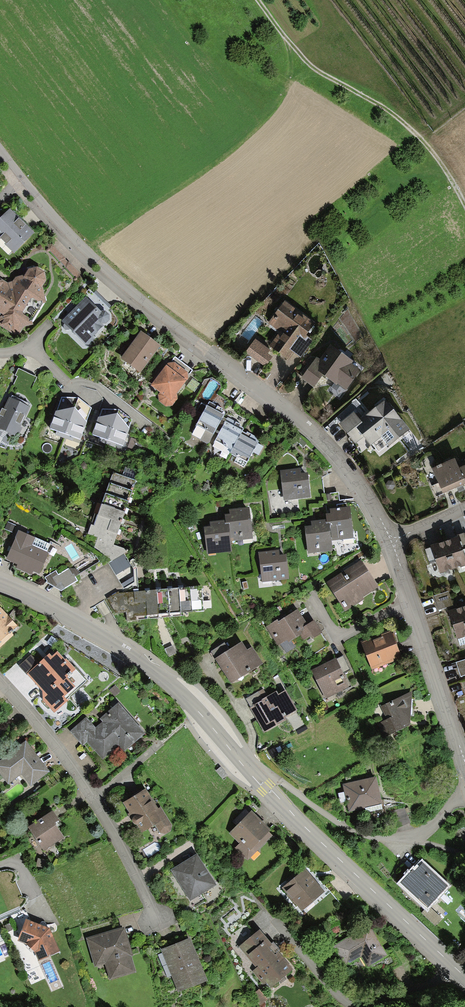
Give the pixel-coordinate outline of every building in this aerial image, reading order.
[(0,216),(0,242),(11,253),(33,231),(8,207),(0,216)] [(14,334),(18,332),(23,326),(31,324),(30,318),(39,303),(45,301),(40,286),(44,279),(42,270),(34,265),(26,268),(22,275),(13,277),(11,280),(6,282),(0,278),(0,326),(14,334)] [(101,309),(85,296),(66,315),(63,315),(60,317),(60,320),(62,323),(62,327),(64,329),(66,330),(69,328),(84,344),(87,344),(102,325),(105,325),(107,322),(109,318),(108,316),(108,313),(106,310),(103,308),(101,309)] [(315,322),(284,299),(267,322),(279,331),(268,346),(286,359),(292,351),(300,357),(314,339),(306,333),(315,322)] [(160,345),(140,331),(120,359),(140,373),(160,345)] [(270,349),(256,338),(246,351),(265,366),(272,356),(268,352),(270,349)] [(315,357),(300,378),(313,387),(323,373),(345,388),(359,368),(350,363),(352,360),(329,344),(318,359),(315,357)] [(167,362),(163,365),(149,386),(159,393),(158,394),(158,401),(165,406),(171,406),(177,398),(175,394),(188,377),(187,372),(175,362),(167,362)] [(33,389),(38,378),(22,371),(17,382),(33,389)] [(12,397),(11,399),(9,399),(4,411),(2,410),(0,414),(0,429),(18,437),(31,409),(29,408),(30,405),(12,397)] [(80,441),(92,408),(78,399),(61,398),(50,430),(58,433),(71,437),(80,441)] [(353,411),(338,423),(346,433),(354,426),(369,444),(380,436),(387,445),(408,428),(384,398),(359,418),(353,411)] [(225,417),(222,416),(224,413),(224,411),(221,410),(222,408),(209,401),(196,424),(212,434),(214,431),(217,432),(225,417)] [(122,444),(132,419),(118,408),(101,408),(92,432),(101,436),(113,441),(122,444)] [(226,418),(225,417),(217,432),(213,440),(231,449),(241,431),(242,429),(242,428),(242,427),(239,425),(240,424),(227,417),(226,418)] [(245,433),(241,431),(231,449),(229,452),(236,456),(233,461),(243,467),(252,452),(258,455),(262,446),(257,443),(258,440),(259,439),(258,438),(246,431),(245,433)] [(431,467),(438,482),(432,485),(436,495),(464,483),(464,464),(458,467),(454,457),(431,467)] [(310,495),(307,474),(300,475),(299,470),(280,472),(283,498),(310,495)] [(92,536),(88,545),(109,563),(123,554),(129,550),(113,544),(117,531),(121,521),(125,510),(128,500),(136,480),(113,472),(94,525),(91,524),(87,534),(92,536)] [(326,514),(326,519),(329,540),(351,537),(347,505),(329,508),(329,513),(326,514)] [(224,514),(225,520),(225,524),(229,523),(231,541),(252,539),(249,507),(229,509),(230,513),(224,514)] [(329,540),(326,519),(310,521),(311,527),(305,527),(308,552),(330,549),(329,540)] [(211,526),(205,527),(208,552),(232,550),(231,541),(229,523),(225,524),(225,520),(210,521),(211,526)] [(51,545),(18,530),(5,558),(17,563),(15,568),(31,575),(32,572),(38,574),(51,545)] [(430,544),(439,573),(464,564),(464,558),(458,535),(451,537),(437,542),(430,544)] [(277,549),(258,552),(262,581),(288,577),(285,555),(278,556),(277,549)] [(123,554),(109,563),(124,588),(134,582),(133,570),(123,554)] [(361,560),(328,582),(346,610),(363,598),(361,596),(377,585),(361,560)] [(47,581),(46,582),(61,591),(78,580),(75,577),(79,574),(76,569),(68,568),(58,574),(56,570),(45,577),(47,581)] [(119,593),(118,591),(107,598),(116,613),(127,612),(127,620),(137,620),(137,616),(204,611),(202,586),(181,588),(171,588),(159,589),(148,590),(136,591),(119,593)] [(447,592),(433,596),(437,610),(452,605),(447,592)] [(454,608),(448,610),(456,637),(464,634),(464,605),(454,608)] [(14,635),(11,632),(17,627),(0,608),(0,647),(14,635)] [(276,618),(264,626),(278,647),(298,635),(302,640),(309,635),(311,638),(321,631),(313,618),(306,623),(296,608),(277,620),(276,618)] [(390,630),(361,641),(372,669),(401,657),(390,630)] [(241,642),(214,659),(230,683),(262,663),(251,647),(247,650),(241,642)] [(173,645),(165,649),(169,656),(176,652),(173,645)] [(31,654),(19,666),(43,691),(43,701),(54,713),(68,700),(67,699),(87,681),(66,659),(58,651),(52,656),(50,653),(39,663),(31,654)] [(338,659),(345,673),(352,670),(345,656),(338,659)] [(335,657),(310,670),(325,699),(350,687),(335,657)] [(454,663),(459,676),(464,674),(464,659),(454,663)] [(262,689),(244,700),(264,732),(286,719),(284,716),(296,708),(285,690),(278,694),(276,691),(266,697),(262,689)] [(410,725),(413,692),(379,707),(384,719),(378,722),(384,737),(410,725)] [(84,717),(69,731),(81,745),(86,741),(103,759),(118,746),(123,751),(143,733),(117,703),(99,718),(101,721),(94,728),(84,717)] [(0,760),(0,774),(7,783),(21,772),(30,785),(49,771),(25,741),(0,760)] [(226,775),(219,767),(215,771),(222,779),(226,775)] [(375,776),(342,784),(349,811),(382,803),(375,776)] [(132,823),(135,824),(140,833),(147,828),(156,842),(167,835),(171,832),(170,824),(160,806),(157,808),(155,805),(154,805),(144,788),(121,802),(129,815),(130,818),(130,821),(132,823)] [(51,809),(27,825),(43,850),(63,836),(53,821),(57,818),(51,809)] [(249,811),(230,832),(240,841),(234,848),(247,860),(271,834),(267,830),(269,829),(249,811)] [(215,883),(196,853),(170,869),(189,900),(215,883)] [(412,870),(400,882),(428,907),(448,886),(423,863),(414,872),(412,870)] [(280,887),(300,910),(323,891),(303,868),(280,887)] [(25,919),(16,940),(25,943),(33,950),(37,960),(58,951),(48,928),(25,919)] [(94,966),(103,963),(109,980),(135,971),(129,954),(132,953),(123,925),(85,938),(94,966)] [(386,954),(380,943),(370,925),(333,947),(345,966),(359,957),(366,967),(386,954)] [(258,930),(237,947),(255,967),(251,971),(267,990),(292,968),(258,930)] [(205,978),(188,937),(159,949),(176,990),(205,978)]
